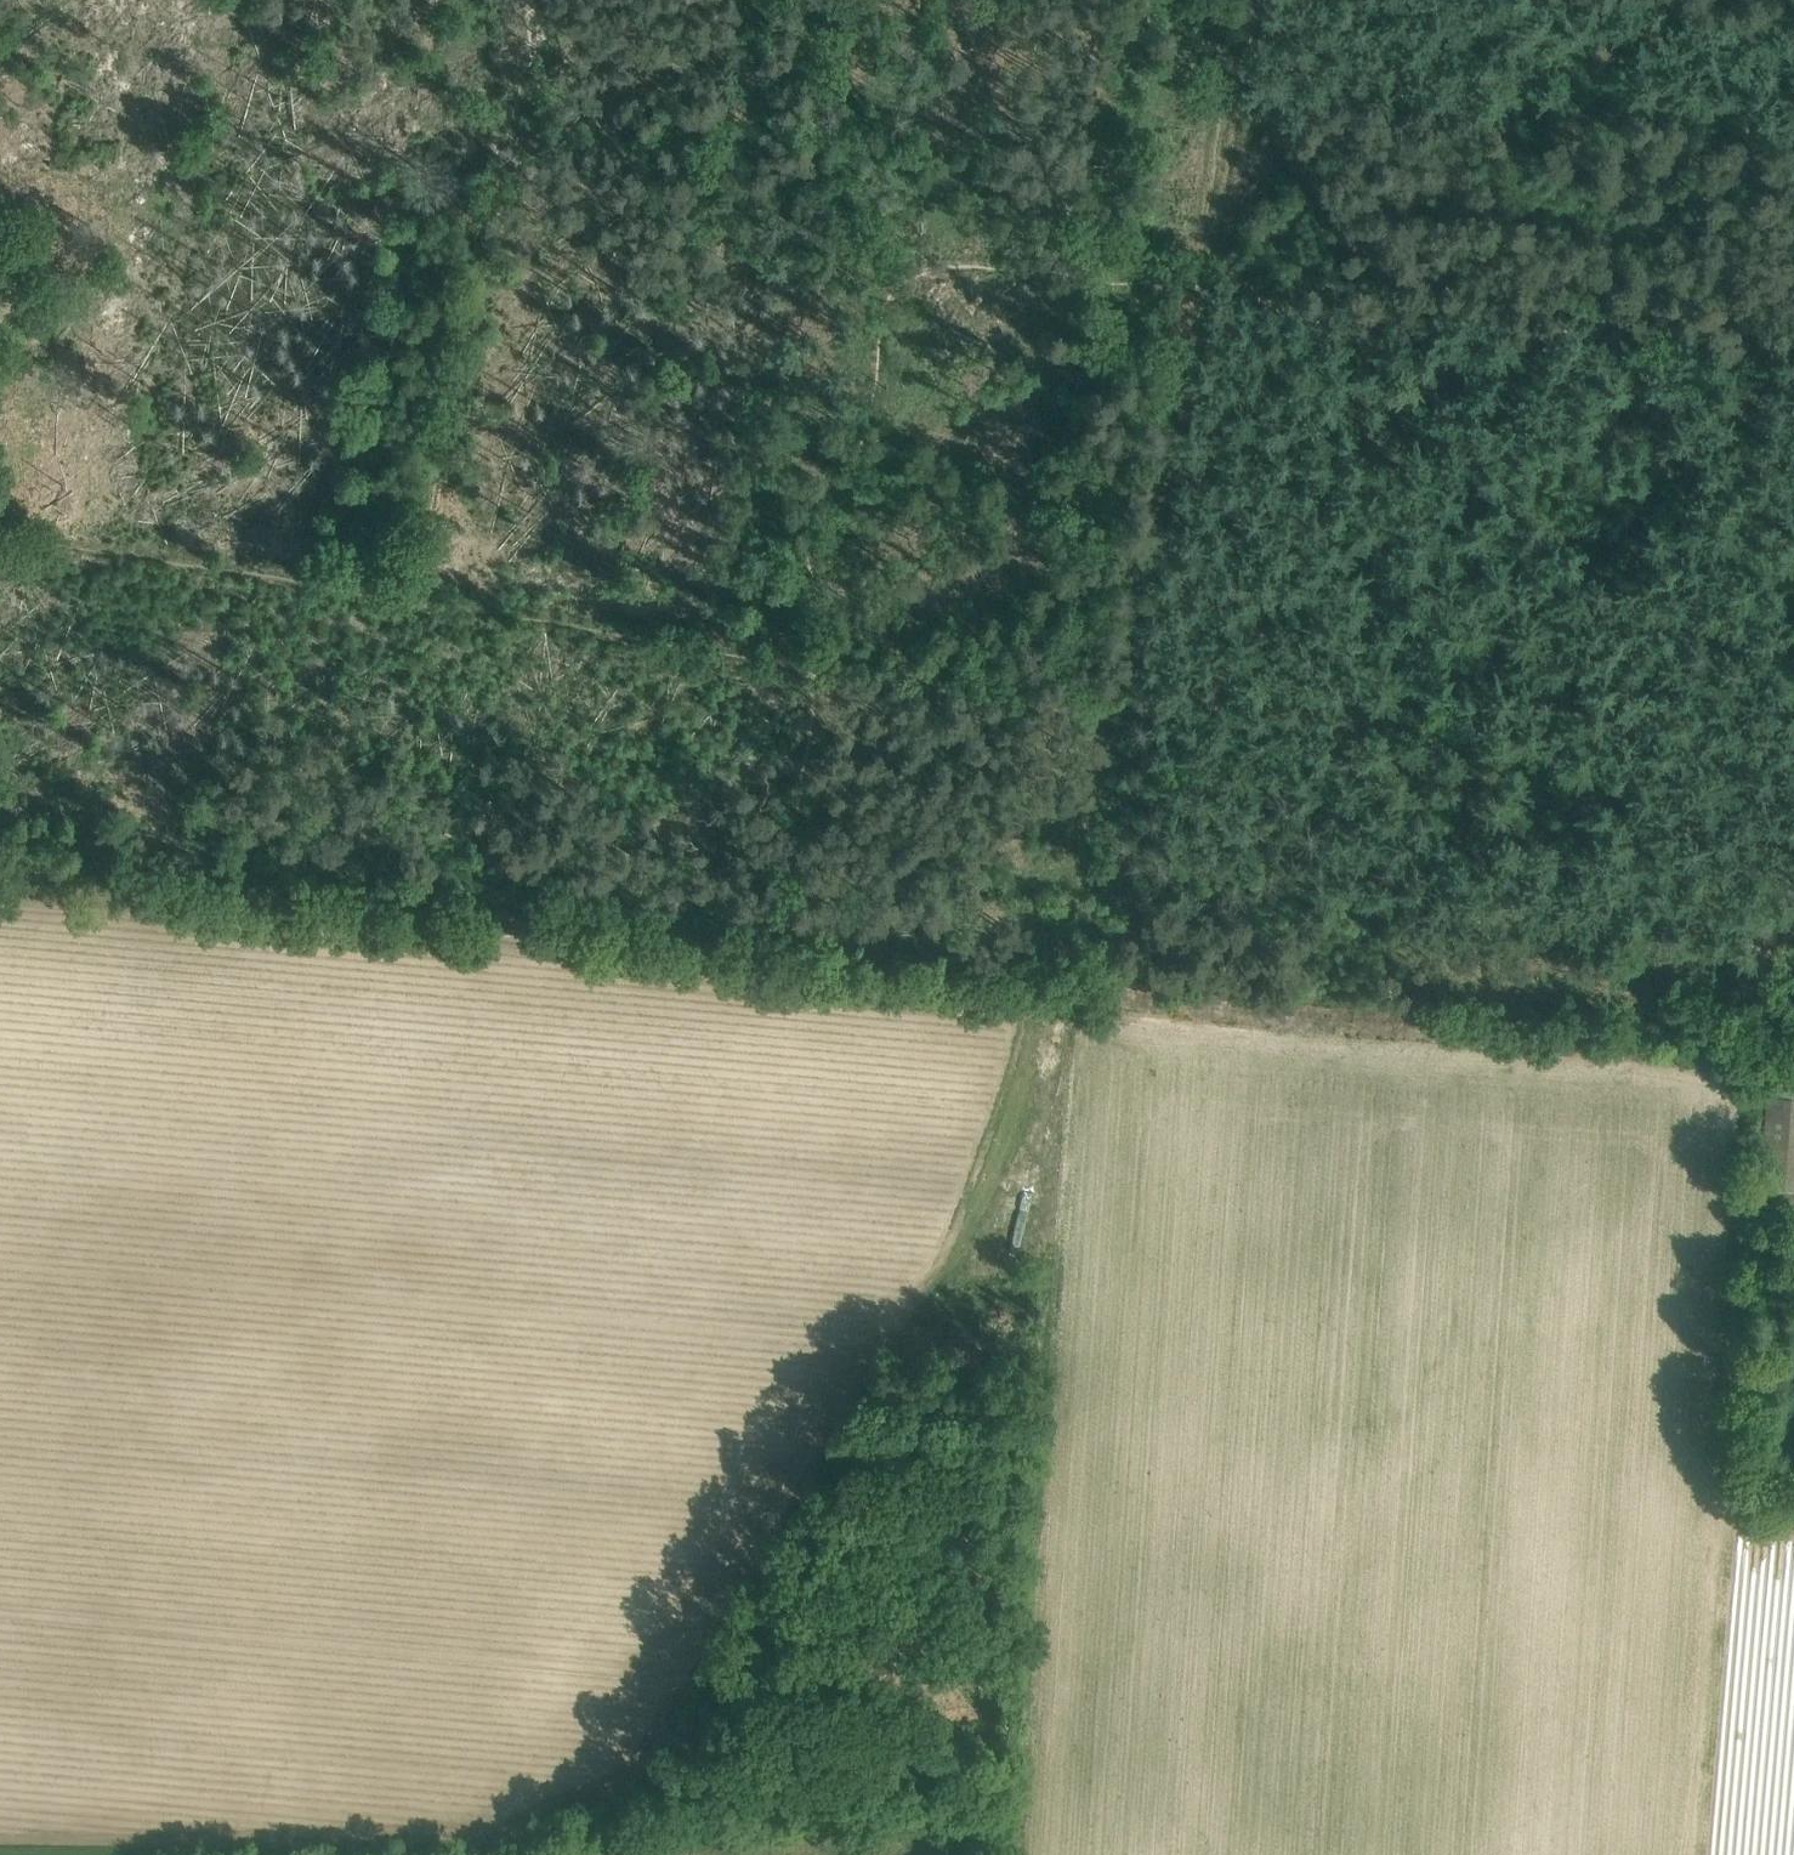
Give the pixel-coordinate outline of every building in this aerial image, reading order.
[(1793,1189),(1793,1099),(1767,1097),(1759,1186),(1793,1189)]
